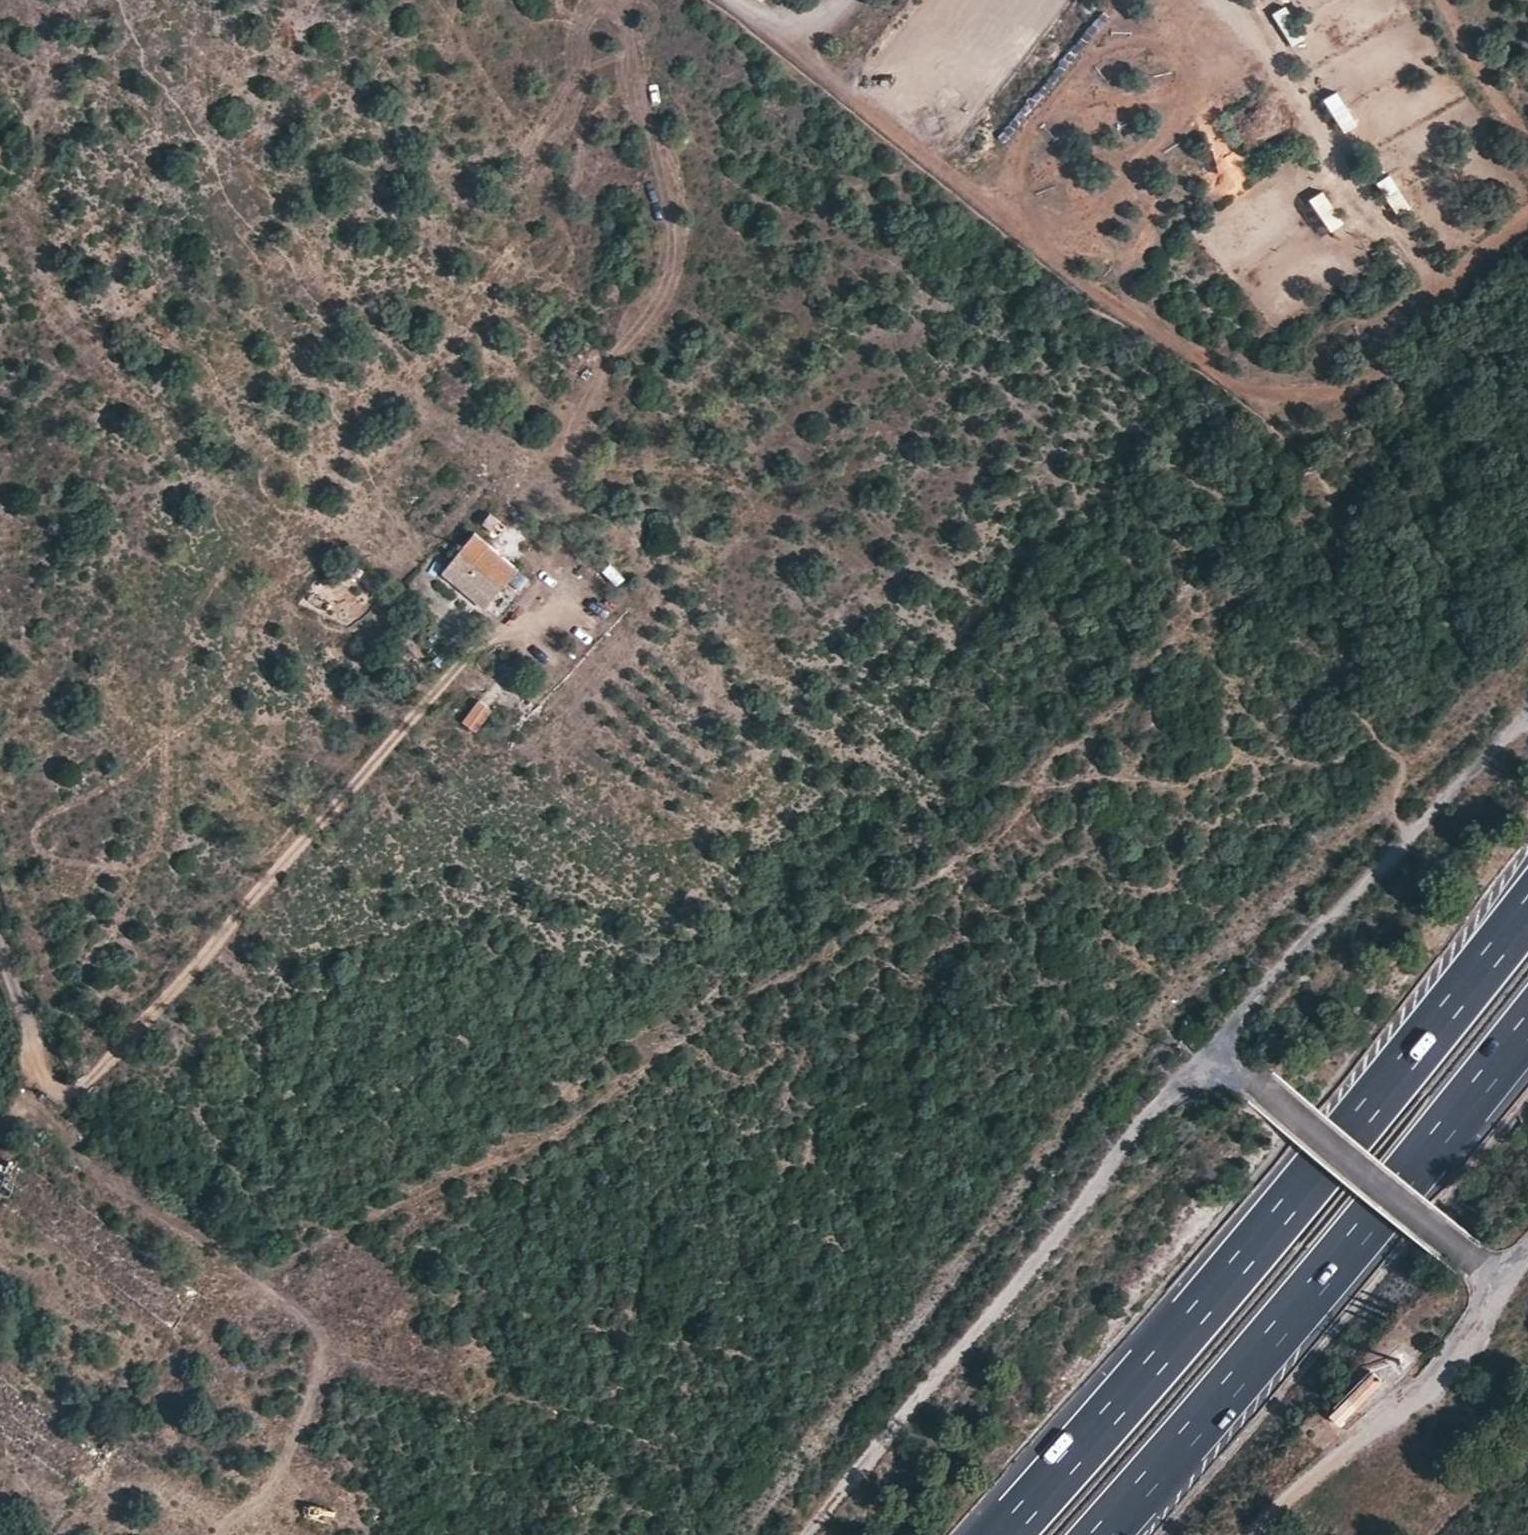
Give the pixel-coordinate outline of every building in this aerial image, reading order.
[(1286,6),(1272,14),(1291,48),(1305,40),(1286,6)] [(1339,92),(1324,99),(1341,135),(1356,129),(1339,92)] [(1378,183),(1393,217),(1408,210),(1394,176),(1378,183)] [(1323,192),(1309,200),(1330,234),(1343,226),(1323,192)] [(516,568),(475,534),(442,572),(484,606),(501,586),(516,568)] [(477,700),(461,725),(476,734),(491,709),(477,700)] [(1375,1372),(1385,1386),(1400,1375),(1390,1362),(1375,1372)] [(1339,1429),(1383,1386),(1371,1373),(1327,1416),(1339,1429)]
